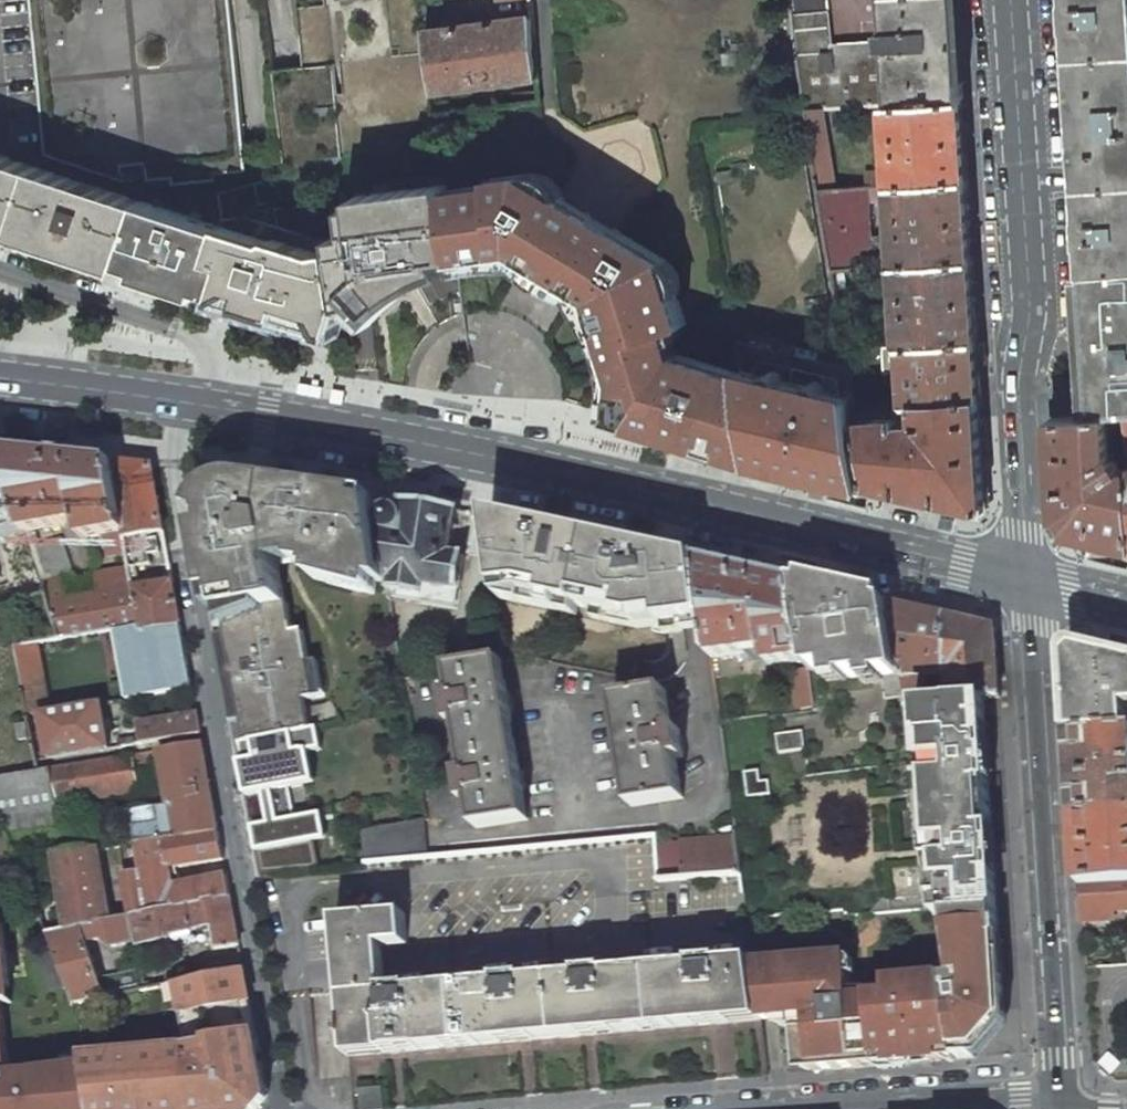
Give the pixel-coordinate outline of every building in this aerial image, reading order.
[(43,148),(43,155),(121,181),(119,174),(119,166),(144,164),(145,181),(170,178),(171,185),(215,181),(214,174),(245,172),(228,0),(28,0),(43,148)] [(796,54),(831,52),(830,48),(826,0),(790,0),(796,54)] [(882,50),(888,50),(891,104),(963,99),(957,0),(884,0),(885,31),(880,31),(881,45),(882,50)] [(1077,172),(1126,169),(1126,0),(1066,0),(1067,8),(1066,8),(1067,24),(1068,24),(1077,172)] [(534,17),(425,31),(433,91),(539,77),(534,17)] [(750,44),(731,45),(731,54),(750,54),(750,44)] [(831,52),(796,54),(804,108),(822,107),(871,105),(891,104),(888,50),(882,50),(881,45),(830,48),(831,52)] [(280,313),(336,330),(345,306),(344,305),(333,236),(333,235),(336,234),(323,158),(342,155),(333,64),(272,71),(285,173),(255,182),(258,203),(251,206),(244,215),(223,219),(224,226),(224,228),(217,248),(214,258),(228,263),(219,293),(280,313)] [(540,90),(513,93),(515,105),(541,102),(540,90)] [(891,104),(871,105),(871,124),(881,124),(882,144),(888,144),(891,185),(968,181),(965,139),(963,99),(891,104)] [(447,102),(432,104),(434,113),(435,113),(435,116),(448,115),(447,102)] [(822,107),(804,108),(818,190),(836,189),(822,107)] [(0,155),(0,222),(124,263),(143,202),(0,155)] [(883,169),(865,170),(866,188),(881,186),(884,186),(883,169)] [(1078,189),(1126,186),(1126,169),(1077,172),(1078,189)] [(612,415),(752,459),(739,373),(676,354),(665,350),(663,344),(672,341),(668,330),(684,326),(666,260),(524,174),(493,178),(494,184),(446,190),(454,249),(455,249),(456,259),(526,251),(530,253),(529,256),(536,259),(579,286),(580,284),(594,292),(614,357),(611,358),(620,389),(612,415)] [(836,189),(818,190),(831,270),(896,266),(973,261),(968,181),(891,185),(890,185),(894,234),(871,235),(869,202),(882,201),(881,186),(866,188),(836,189)] [(445,262),(456,259),(455,249),(454,249),(446,190),(446,183),(355,196),(356,204),(347,205),(351,233),(336,235),(333,236),(344,305),(348,304),(370,301),(379,314),(397,298),(411,288),(431,277),(450,270),(445,262)] [(1084,275),(1126,271),(1126,186),(1078,189),(1081,224),(1079,224),(1080,239),(1081,239),(1084,275)] [(224,228),(143,202),(124,263),(219,293),(228,263),(214,258),(224,228)] [(526,251),(456,259),(458,270),(475,266),(492,264),(507,264),(522,266),(529,256),(530,253),(526,251)] [(973,261),(896,266),(898,295),(892,296),(893,302),(898,302),(901,346),(978,340),(973,261)] [(1084,275),(1088,341),(1092,416),(1125,413),(1126,413),(1126,271),(1084,275)] [(605,413),(612,415),(620,389),(611,358),(614,357),(594,292),(580,284),(579,286),(573,296),(582,307),(590,320),(596,331),(601,344),(606,362),(608,381),(607,399),(605,413)] [(372,325),(379,317),(379,314),(370,301),(348,304),(372,325)] [(848,367),(734,340),(739,373),(752,459),(868,485),(855,407),(853,396),(863,396),(863,389),(852,389),(848,367)] [(901,346),(883,348),(884,366),(900,366),(901,371),(906,371),(907,403),(919,402),(981,397),(978,340),(901,346)] [(676,354),(672,341),(663,344),(665,350),(676,354)] [(880,405),(855,407),(868,485),(916,496),(959,506),(983,511),(985,511),(987,510),(987,507),(981,397),(919,402),(921,420),(913,420),(913,426),(899,426),(899,422),(896,419),(881,421),(880,405)] [(1050,418),(1057,520),(1066,531),(1126,546),(1126,437),(1125,413),(1092,416),(1050,418)] [(107,557),(128,553),(112,461),(0,450),(0,453),(17,506),(27,534),(35,532),(80,523),(83,539),(103,535),(107,557)] [(164,532),(153,466),(113,461),(128,553),(131,568),(132,574),(139,572),(138,569),(137,569),(138,566),(147,564),(142,536),(164,532)] [(242,720),(247,742),(312,730),(306,700),(316,698),(304,632),(294,633),(288,604),(285,604),(279,566),(298,563),(299,567),(313,569),(312,573),(388,584),(375,506),(347,502),(347,506),(333,504),(333,502),(333,501),(333,500),(332,499),(331,498),(330,497),(328,496),(327,495),(325,495),(324,495),(321,495),(319,496),(318,498),(231,486),(206,512),(209,529),(204,530),(207,546),(201,547),(211,602),(221,656),(235,654),(237,667),(235,667),(233,668),(232,670),(230,673),(230,675),(230,678),(231,680),(232,682),(234,683),(237,685),(240,684),(244,702),(233,704),(237,721),(242,720)] [(452,556),(459,511),(375,498),(375,506),(388,584),(390,601),(393,600),(404,602),(405,594),(422,597),(421,604),(457,610),(465,559),(452,556)] [(17,506),(0,511),(0,608),(47,595),(27,534),(17,506)] [(644,548),(490,516),(501,601),(578,616),(582,603),(610,609),(607,622),(639,629),(683,624),(684,632),(707,630),(699,560),(676,563),(675,556),(648,559),(647,553),(646,551),(644,548)] [(940,521),(939,528),(953,531),(955,519),(948,518),(941,516),(940,521)] [(35,532),(27,534),(47,595),(61,640),(100,633),(141,626),(135,589),(132,574),(131,568),(95,575),(99,596),(69,601),(65,580),(73,578),(62,540),(39,544),(35,532)] [(808,661),(798,582),(699,560),(707,630),(712,658),(742,654),(743,660),(748,659),(748,653),(753,653),(754,661),(761,660),(761,651),(767,651),(769,666),(808,661)] [(899,673),(888,603),(798,582),(808,661),(809,669),(810,671),(827,669),(828,674),(844,672),(845,678),(880,673),(881,675),(899,673)] [(181,626),(174,583),(135,589),(141,626),(143,632),(171,628),(181,626)] [(923,591),(922,598),(936,601),(939,589),(925,586),(923,591)] [(943,616),(888,603),(899,673),(904,702),(928,700),(923,675),(941,673),(941,678),(947,678),(943,616)] [(995,628),(943,616),(947,678),(949,700),(984,698),(1000,696),(995,628)] [(138,686),(180,679),(171,628),(143,632),(141,626),(100,633),(102,646),(129,641),(138,686)] [(509,661),(506,638),(475,642),(480,665),(452,670),(456,696),(447,696),(453,726),(460,725),(468,774),(461,775),(465,804),(473,803),(478,828),(527,821),(516,747),(518,748),(517,742),(515,742),(513,731),(503,661),(509,661)] [(38,643),(16,647),(29,715),(41,713),(51,711),(38,643)] [(1066,658),(1071,736),(1126,732),(1126,659),(1078,647),(1066,658)] [(399,658),(368,663),(370,671),(401,666),(399,658)] [(809,669),(794,670),(800,708),(814,706),(810,671),(809,669)] [(665,690),(615,699),(632,806),(683,798),(679,775),(679,768),(678,768),(677,758),(684,758),(680,728),(671,730),(665,690)] [(916,787),(989,784),(989,782),(987,782),(986,770),(988,769),(984,698),(949,700),(918,702),(921,750),(924,750),(925,763),(913,764),(916,787)] [(51,711),(41,713),(50,759),(110,749),(102,703),(51,711)] [(198,714),(139,724),(142,744),(202,734),(198,714)] [(802,730),(775,734),(778,752),(804,749),(802,730)] [(1071,736),(1076,816),(1126,813),(1126,732),(1071,736)] [(134,738),(118,740),(119,748),(136,745),(134,738)] [(0,778),(0,820),(19,861),(55,856),(79,852),(73,814),(60,815),(58,803),(135,791),(131,765),(161,760),(169,807),(135,813),(137,828),(136,828),(136,830),(122,832),(124,845),(138,843),(219,831),(203,743),(39,770),(39,771),(0,778)] [(759,769),(745,771),(749,797),(771,793),(770,780),(761,780),(759,769)] [(931,895),(995,890),(989,784),(916,787),(930,876),(931,895)] [(1076,816),(1078,837),(1080,885),(1126,882),(1126,813),(1076,816)] [(363,831),(364,862),(427,856),(426,819),(363,831)] [(225,860),(219,831),(138,843),(143,872),(126,874),(133,917),(231,896),(227,876),(173,887),(171,868),(225,860)] [(737,839),(655,847),(658,882),(742,875),(737,839)] [(79,852),(55,856),(68,930),(111,921),(99,850),(79,852)] [(1080,885),(1083,922),(1114,920),(1114,913),(1126,912),(1126,882),(1080,885)] [(944,979),(958,1059),(975,1057),(1004,1024),(1002,975),(998,975),(996,939),(999,939),(995,890),(931,895),(944,979)] [(68,930),(48,934),(54,951),(69,985),(73,996),(74,1004),(147,989),(143,970),(97,979),(86,943),(101,939),(115,947),(139,941),(141,946),(176,938),(176,934),(212,927),(217,949),(240,946),(231,896),(133,917),(111,921),(68,930)] [(337,920),(350,1057),(760,1020),(753,965),(753,960),(720,964),(720,961),(695,963),(695,966),(606,974),(606,971),(580,973),(581,976),(525,981),(525,978),(499,981),(499,983),(411,991),(411,988),(377,991),(373,947),(407,944),(404,914),(337,920)] [(2,1005),(13,1004),(3,922),(0,923),(0,1005),(2,1005)] [(54,951),(38,957),(52,991),(69,985),(54,951)] [(847,958),(753,965),(760,1020),(793,1017),(796,1059),(811,1058),(813,1071),(958,1059),(944,979),(887,983),(887,989),(850,992),(847,958)] [(245,971),(176,984),(189,1049),(85,1059),(87,1071),(95,1108),(256,1108),(268,1094),(245,971)] [(9,1080),(2,1005),(0,1005),(0,1081),(9,1080)] [(87,1071),(57,1074),(53,1070),(43,1072),(40,1076),(9,1080),(0,1081),(0,1108),(95,1108),(87,1071)] [(361,1091),(362,1108),(384,1108),(382,1090),(361,1091)]
